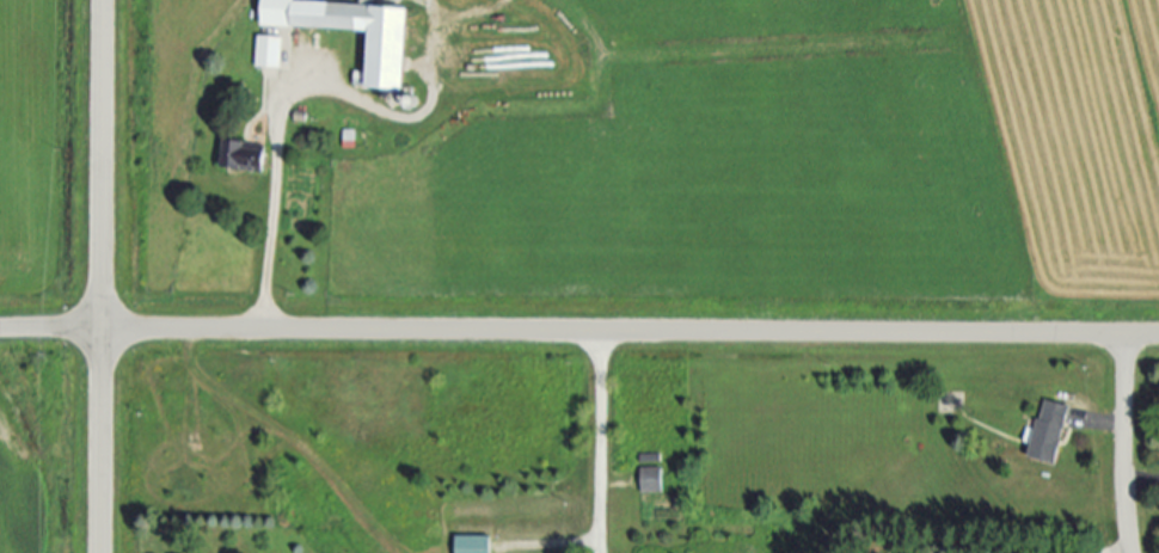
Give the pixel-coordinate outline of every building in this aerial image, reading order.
[(371,72),(357,72),(356,86),(393,88),(393,89),(408,90),(413,8),(376,6),(377,0),(362,0),(362,4),(300,1),(300,0),(267,0),(266,25),(374,31),(371,72)] [(285,36),(259,36),(259,66),(284,67),(285,36)] [(1058,463),(1073,405),(1047,398),(1032,457),(1058,463)] [(643,492),(663,492),(663,466),(642,467),(643,492)] [(459,535),(460,552),(494,552),(494,535),(459,535)]
